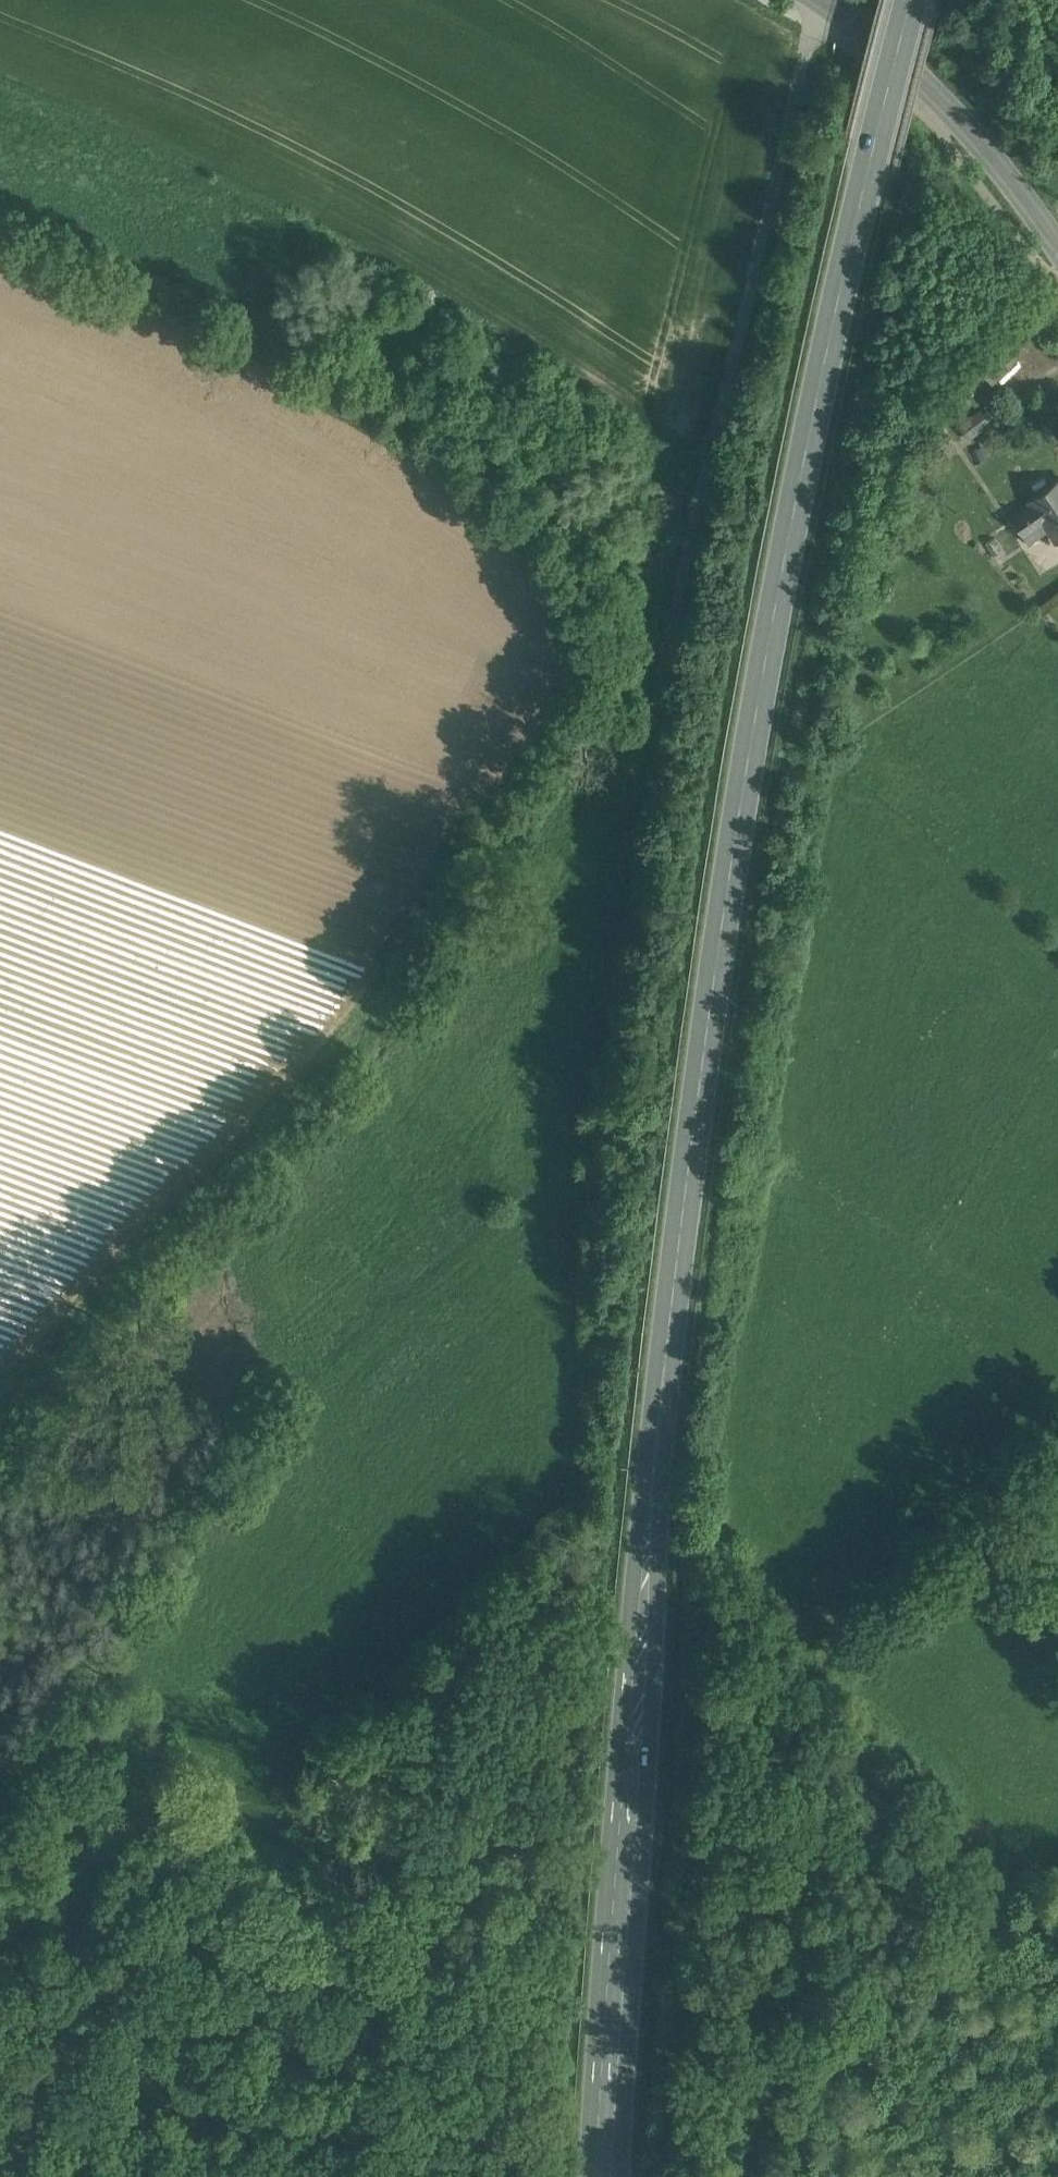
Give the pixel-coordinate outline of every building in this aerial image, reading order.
[(1002,337),(973,366),(993,386),(1022,357),(1002,337)] [(983,415),(981,411),(947,436),(956,450),(968,439),(988,425),(993,433),(1012,420),(1006,411),(1003,413),(997,404),(983,415)] [(1029,500),(1032,504),(1012,518),(1028,542),(1049,528),(1057,540),(1057,539),(1057,480),(1029,500)]
